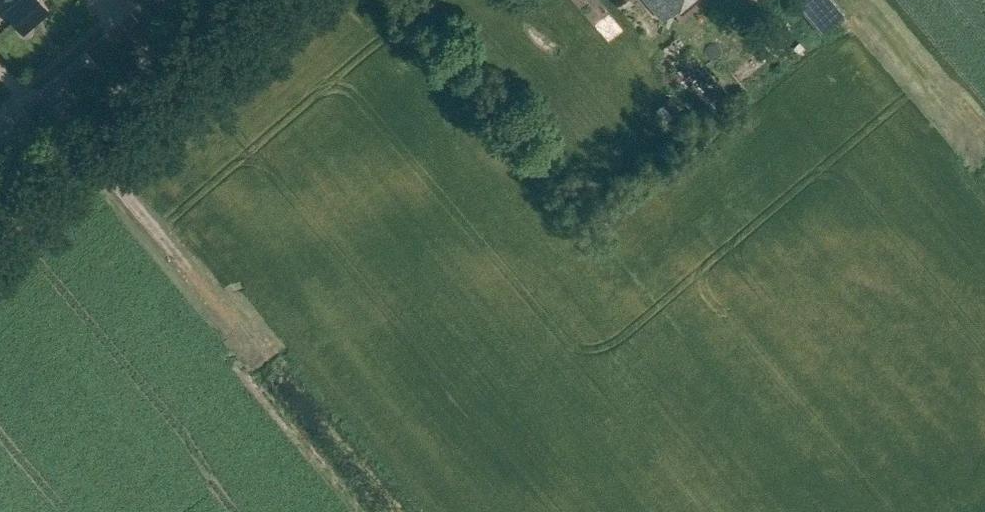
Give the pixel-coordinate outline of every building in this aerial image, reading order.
[(24,29),(49,8),(42,0),(18,0),(7,9),(24,29)] [(665,20),(688,0),(648,0),(665,20)] [(709,100),(715,107),(727,98),(721,91),(709,100)]
